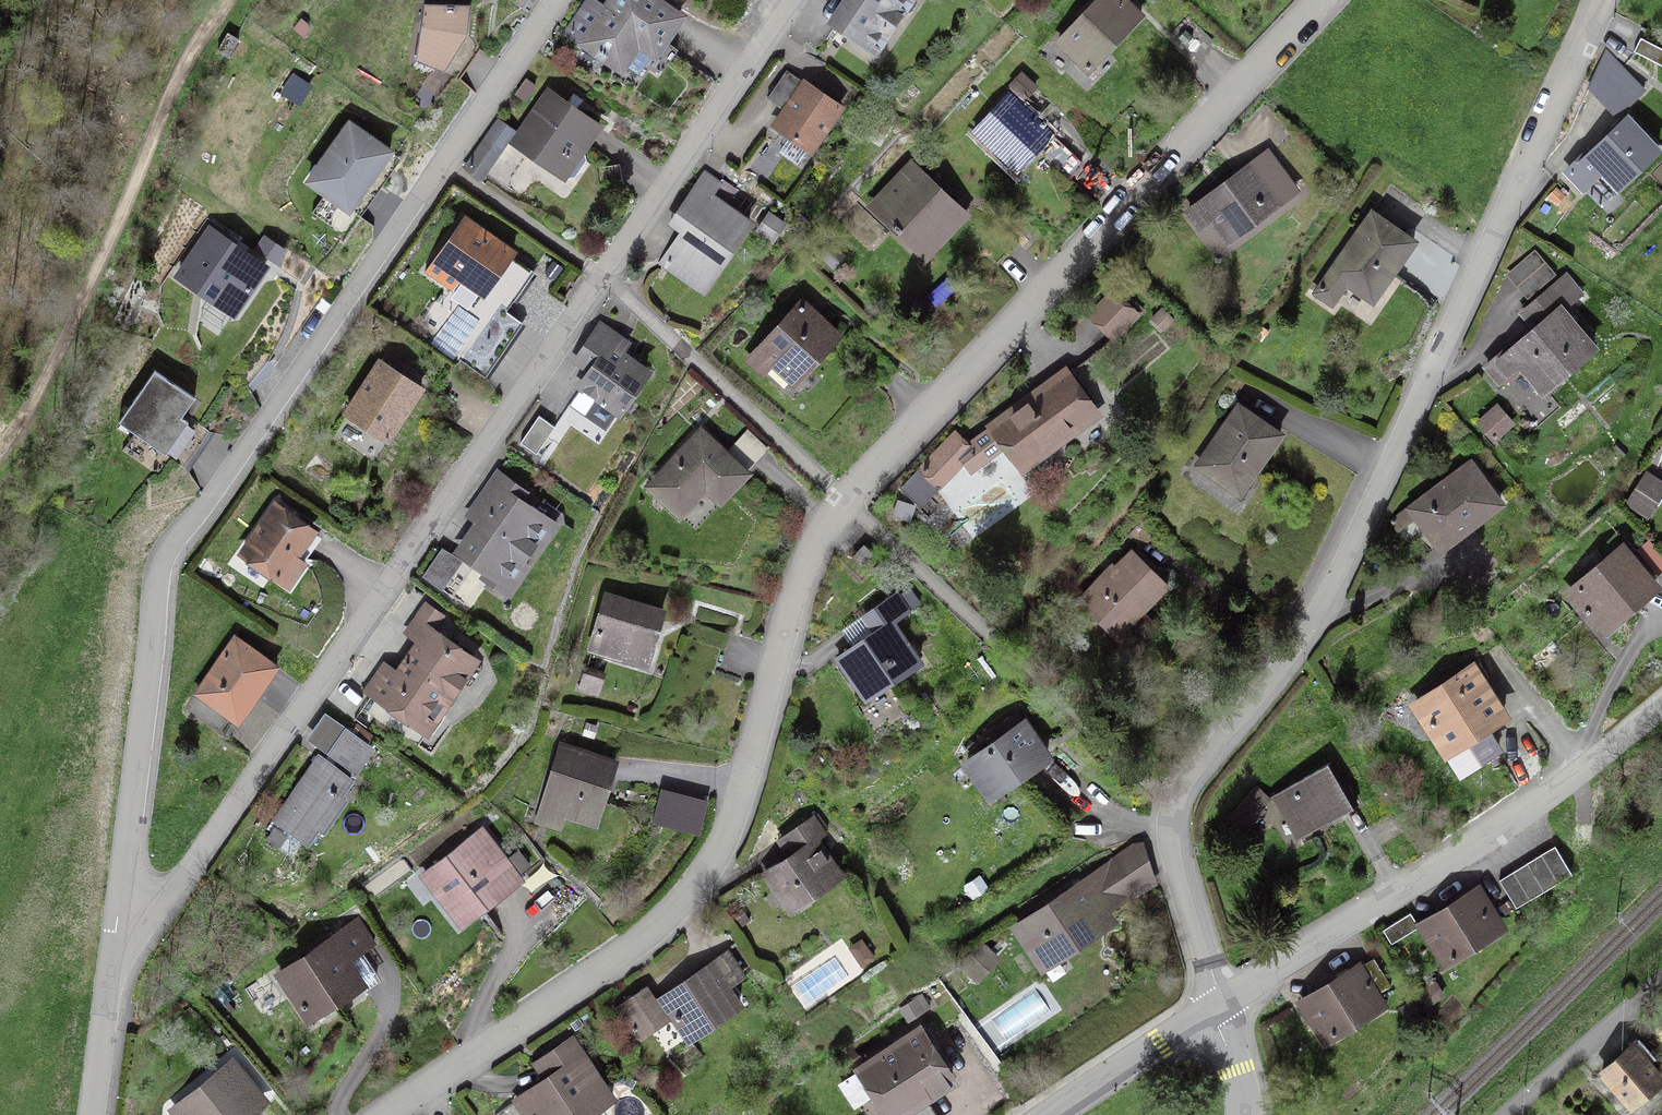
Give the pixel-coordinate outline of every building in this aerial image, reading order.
[(650,91),(678,50),(664,41),(681,17),(656,0),(613,0),(604,12),(588,1),(567,32),(621,69),(624,65),(639,75),(653,54),(655,55),(636,81),(650,91)] [(836,24),(872,49),(906,0),(852,0),(836,24)] [(1058,43),(1088,71),(1141,15),(1125,0),(1099,0),(1058,43)] [(416,60),(444,72),(472,42),(468,34),(470,5),(424,4),(416,60)] [(238,39),(228,33),(217,51),(228,57),(238,39)] [(1634,52),(1661,66),(1661,64),(1661,49),(1641,38),(1634,52)] [(1590,84),(1619,113),(1644,90),(1606,50),(1590,84)] [(785,111),(775,126),(811,151),(841,108),(787,71),(767,99),(785,111)] [(584,148),(599,126),(575,110),(582,100),(573,94),(566,104),(549,92),(514,143),(568,179),(575,177),(586,161),(584,148)] [(1010,94),(974,132),(1016,172),(1038,149),(1068,177),(1082,163),(1010,94)] [(1658,150),(1628,119),(1590,155),(1587,153),(1567,172),(1583,188),(1601,170),(1619,188),(1658,150)] [(309,181),(357,216),(398,158),(350,123),(309,181)] [(501,150),(485,139),(466,168),(481,178),(501,150)] [(1281,203),(1252,164),(1200,202),(1229,241),(1281,203)] [(965,212),(914,165),(877,206),(922,248),(936,233),(941,238),(965,212)] [(721,180),(719,183),(705,173),(690,194),(704,203),(673,248),(713,276),(749,224),(717,202),(729,186),(721,180)] [(1414,242),(1372,213),(1331,272),(1367,297),(1386,270),(1392,274),(1414,242)] [(509,307),(534,272),(463,222),(438,258),(436,256),(426,271),(453,289),(463,275),(509,307)] [(229,234),(225,241),(209,230),(179,275),(235,313),(265,268),(234,247),(238,240),(229,234)] [(1535,250),(1510,271),(1532,296),(1556,274),(1535,250)] [(1580,293),(1566,277),(1527,310),(1540,325),(1510,351),(1508,349),(1487,367),(1503,385),(1522,368),(1543,392),(1594,348),(1561,310),(1580,293)] [(1113,292),(1090,316),(1114,339),(1137,315),(1113,292)] [(482,375),(520,321),(493,302),(455,356),(482,375)] [(749,361),(764,375),(775,363),(795,382),(837,336),(801,304),(786,321),(780,319),(774,326),(776,332),(749,361)] [(591,372),(581,386),(598,397),(585,416),(605,429),(646,372),(610,348),(618,336),(601,324),(575,361),(591,372)] [(379,362),(347,413),(388,439),(421,389),(379,362)] [(155,370),(119,422),(184,467),(209,431),(184,413),(195,398),(155,370)] [(973,450),(963,461),(970,471),(1005,445),(1023,469),(1097,414),(1065,371),(992,427),(967,445),(973,450)] [(1281,434),(1239,406),(1198,465),(1235,490),(1253,463),(1259,466),(1281,434)] [(1496,406),(1479,422),(1494,439),(1511,423),(1496,406)] [(539,416),(520,442),(536,453),(555,427),(539,416)] [(701,430),(649,486),(680,515),(705,488),(720,502),(747,473),(701,430)] [(935,483),(939,486),(963,461),(973,450),(967,445),(955,433),(902,489),(916,503),(935,483)] [(1399,531),(1418,517),(1441,548),(1500,503),(1470,464),(1413,507),(1411,505),(1391,520),(1399,531)] [(423,576),(446,592),(470,558),(501,579),(517,557),(521,560),(533,544),(528,541),(544,519),(518,501),(524,492),(498,473),(476,505),(490,515),(464,552),(448,540),(423,576)] [(1629,502),(1648,514),(1661,491),(1661,484),(1647,475),(1629,502)] [(312,531),(276,506),(243,553),(279,578),(312,531)] [(1144,519),(1128,535),(1140,547),(1156,530),(1144,519)] [(1661,572),(1661,555),(1649,540),(1637,550),(1658,575),(1661,572)] [(864,545),(853,557),(862,565),(873,553),(864,545)] [(1570,593),(1602,631),(1654,587),(1622,549),(1570,593)] [(1143,611),(1168,585),(1132,550),(1109,574),(1107,572),(1078,601),(1111,633),(1138,606),(1143,611)] [(875,631),(838,657),(864,695),(886,681),(889,685),(920,663),(892,622),(908,611),(896,593),(864,615),(875,631)] [(592,649),(608,654),(613,638),(649,649),(660,612),(608,597),(592,649)] [(432,630),(442,615),(426,604),(407,631),(422,642),(399,675),(384,665),(365,691),(372,696),(363,709),(418,745),(477,661),(432,630)] [(255,696),(277,667),(235,637),(185,708),(228,738),(239,722),(232,717),(249,693),(255,696)] [(1558,653),(1550,644),(1534,659),(1541,668),(1558,653)] [(1486,727),(1504,716),(1472,667),(1416,704),(1460,774),(1499,748),(1486,727)] [(585,672),(580,688),(596,693),(601,677),(585,672)] [(991,796),(1047,757),(1018,715),(990,735),(995,742),(967,762),(991,796)] [(373,747),(346,728),(328,753),(355,772),(373,747)] [(562,747),(544,806),(595,822),(613,762),(562,747)] [(351,779),(319,758),(304,779),(301,776),(287,796),(291,798),(276,820),(307,842),(319,825),(324,829),(345,799),(339,795),(351,779)] [(1332,761),(1276,794),(1297,832),(1315,822),(1317,827),(1335,816),(1333,811),(1354,799),(1332,761)] [(1249,796),(1230,816),(1245,831),(1264,811),(1249,796)] [(766,872),(791,910),(840,876),(816,840),(825,833),(813,816),(785,835),(796,852),(766,872)] [(424,875),(462,923),(545,859),(524,833),(499,853),(481,830),(424,875)] [(1555,846),(1499,880),(1516,908),(1572,873),(1555,846)] [(1017,926),(1045,967),(1110,923),(1103,912),(1129,895),(1109,865),(1017,926)] [(1486,914),(1484,912),(1491,908),(1479,890),(1419,927),(1431,946),(1441,940),(1452,958),(1494,932),(1484,915),(1486,914)] [(1383,930),(1392,944),(1419,927),(1411,913),(1383,930)] [(361,981),(348,961),(374,943),(359,920),(279,974),(308,1017),(361,981)] [(980,962),(989,952),(982,945),(963,965),(978,979),(987,968),(980,962)] [(1313,1022),(1322,1017),(1333,1035),(1383,1004),(1377,994),(1391,986),(1374,958),(1301,1003),(1313,1022)] [(740,1004),(712,964),(661,998),(689,1039),(740,1004)] [(796,991),(809,1011),(850,985),(837,965),(796,991)] [(645,989),(618,1007),(628,1021),(654,1002),(645,989)] [(860,1070),(892,1114),(936,1114),(924,1097),(952,1078),(920,1030),(860,1070)] [(555,1074),(517,1100),(528,1114),(577,1114),(591,1105),(594,1110),(612,1098),(572,1039),(544,1058),(555,1074)] [(1602,1071),(1632,1105),(1661,1078),(1649,1063),(1655,1057),(1639,1039),(1602,1071)] [(173,1110),(177,1114),(245,1114),(263,1101),(232,1062),(173,1110)]
